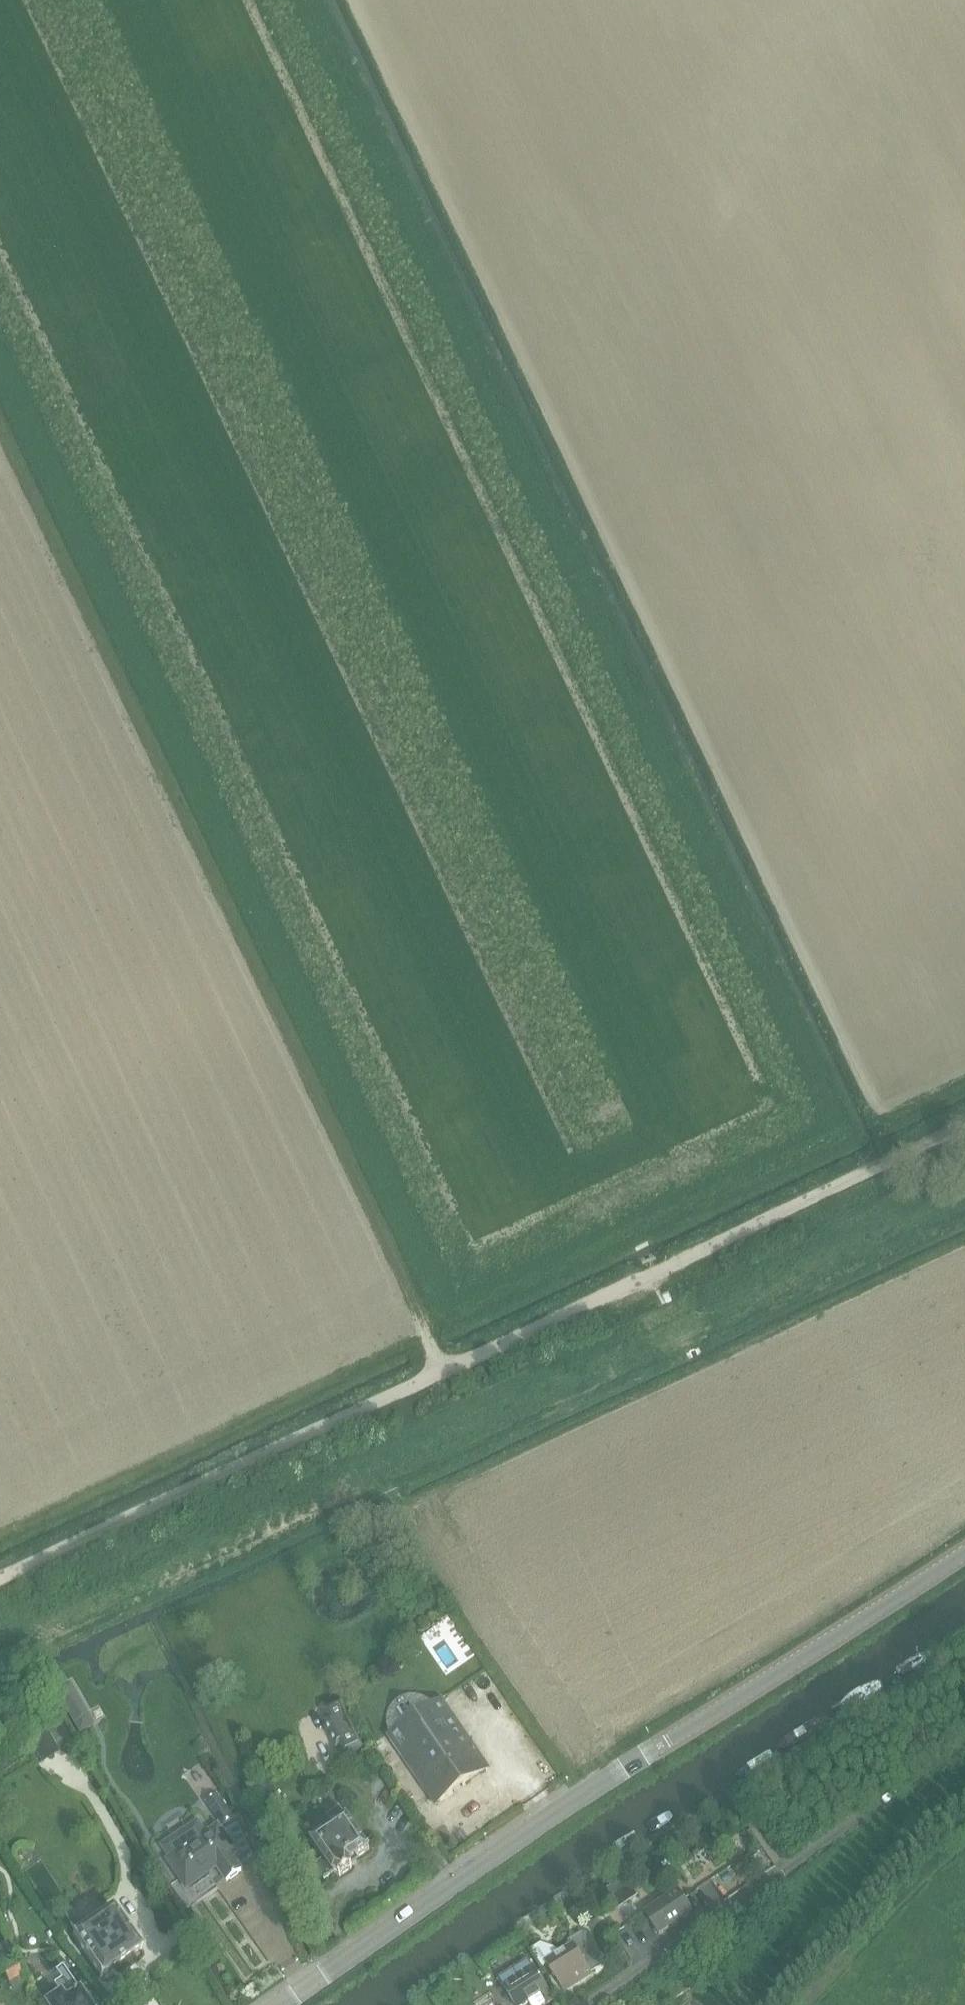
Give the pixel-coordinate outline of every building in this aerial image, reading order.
[(70,1681),(54,1690),(72,1720),(87,1712),(70,1681)] [(436,1806),(448,1797),(489,1770),(478,1753),(441,1700),(388,1736),(436,1806)] [(342,1702),(322,1711),(326,1721),(322,1722),(335,1751),(339,1749),(343,1758),(364,1749),(342,1702)] [(55,1711),(40,1719),(59,1753),(74,1745),(55,1711)] [(198,1796),(187,1809),(198,1819),(209,1806),(198,1796)] [(223,1827),(234,1819),(218,1796),(207,1803),(223,1827)] [(326,1859),(314,1866),(324,1882),(334,1875),(340,1877),(352,1869),(352,1863),(370,1851),(359,1834),(341,1808),(328,1816),(334,1825),(312,1840),(326,1859)] [(201,1820),(163,1845),(173,1859),(169,1862),(187,1888),(191,1886),(193,1889),(210,1876),(209,1874),(217,1868),(227,1882),(242,1872),(232,1857),(236,1854),(218,1828),(210,1833),(201,1820)] [(678,1891),(644,1914),(659,1935),(692,1913),(678,1891)] [(72,1935),(89,1960),(101,1976),(102,1978),(102,1976),(111,1970),(115,1976),(120,1977),(135,1967),(136,1962),(131,1956),(140,1950),(142,1950),(129,1932),(113,1908),(72,1935)] [(542,1970),(548,1966),(565,1993),(592,1976),(591,1973),(601,1966),(598,1962),(601,1959),(585,1934),(570,1943),(572,1947),(558,1956),(556,1952),(541,1946),(531,1952),(542,1970)] [(504,1987),(515,2004),(526,2004),(529,2003),(530,2004),(547,2004),(554,2000),(529,1961),(499,1980),(504,1987)] [(31,1963),(10,1972),(15,1985),(36,1976),(31,1963)] [(46,2004),(88,2004),(85,2000),(62,1968),(55,1973),(61,1981),(53,1986),(59,1994),(45,2004),(46,2004)]
